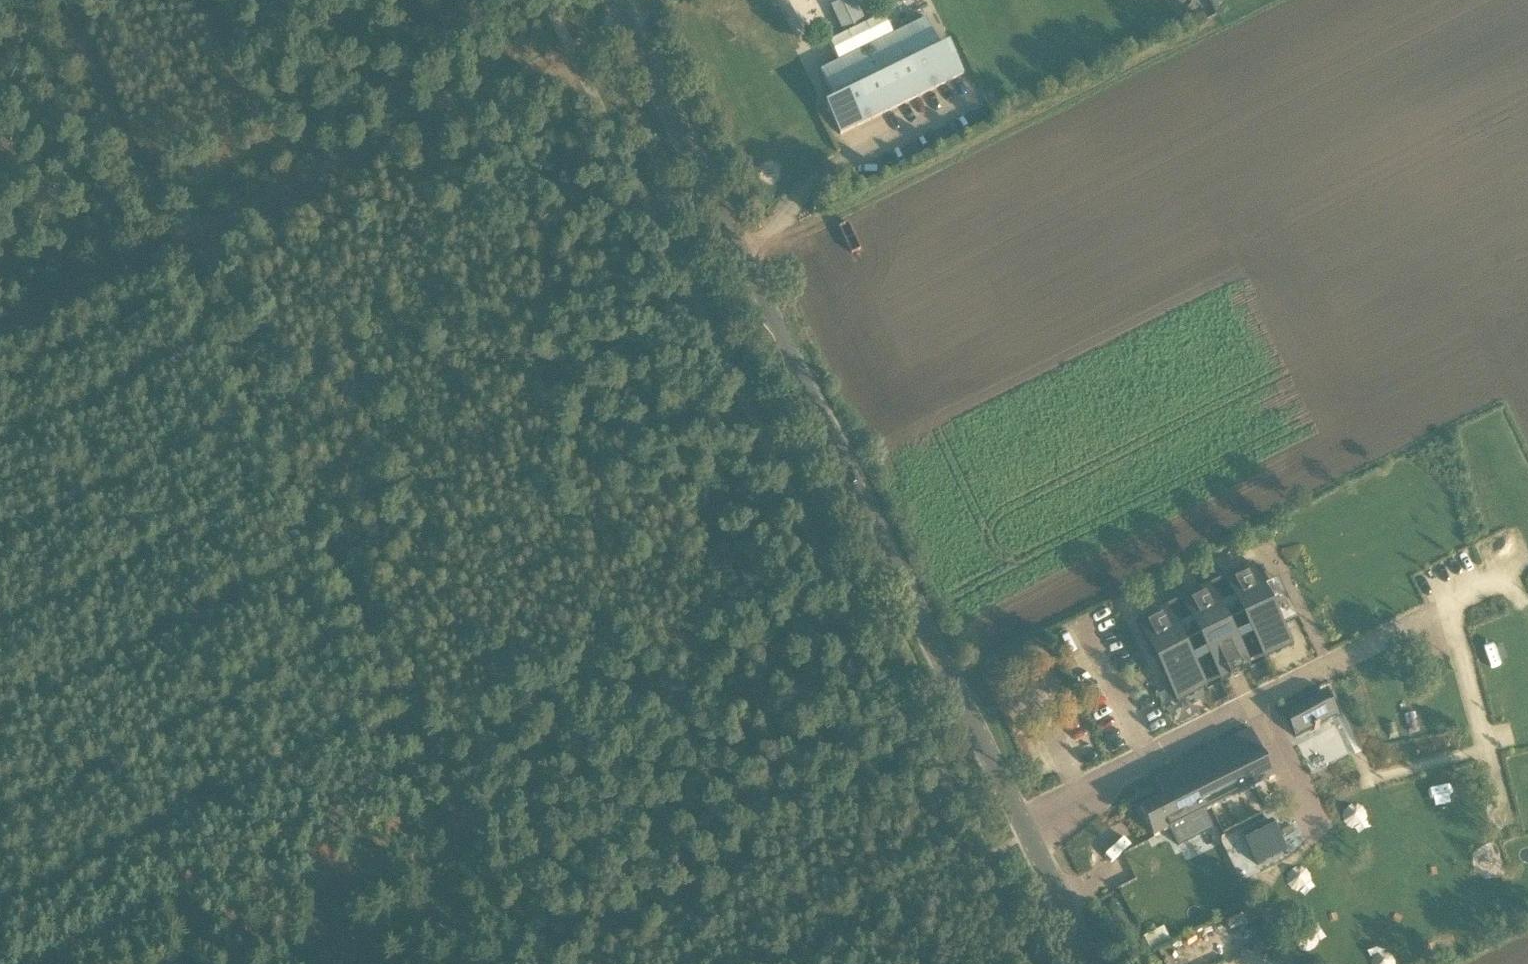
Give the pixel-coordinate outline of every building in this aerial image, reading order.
[(826,106),(840,136),(963,76),(949,46),(940,50),(925,20),(820,72),(835,102),(826,106)] [(1166,608),(1136,623),(1177,705),(1207,690),(1195,666),(1208,659),(1220,684),(1228,679),(1228,680),(1230,679),(1230,678),(1239,673),(1240,674),(1242,673),(1241,673),(1250,668),(1238,644),(1251,638),(1263,662),(1293,647),(1252,565),(1222,580),(1234,604),(1221,611),(1209,586),(1179,601),(1191,626),(1178,632),(1166,608)] [(1093,674),(1072,679),(1075,694),(1097,690),(1093,674)] [(1325,694),(1283,715),(1295,739),(1313,730),(1314,731),(1319,729),(1318,727),(1337,718),(1325,694)] [(1164,797),(1139,809),(1154,838),(1170,830),(1178,847),(1204,834),(1195,817),(1211,810),(1268,781),(1274,778),(1250,731),(1155,778),(1164,797)] [(1272,821),(1242,836),(1257,867),(1287,851),(1272,821)]
